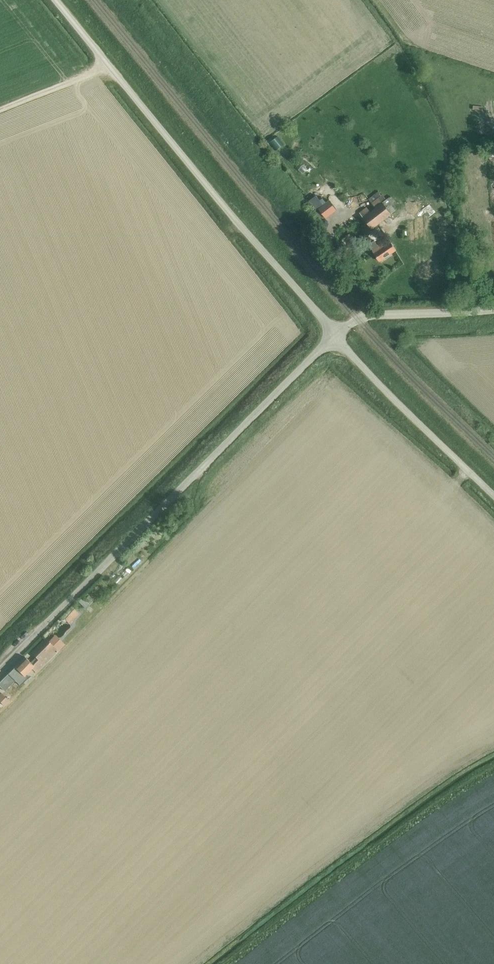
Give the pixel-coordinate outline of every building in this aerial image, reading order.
[(277,137),(272,141),(279,149),(284,145),(277,137)] [(395,211),(392,206),(397,202),(392,196),(387,199),(383,194),(382,195),(379,191),(370,199),(376,208),(370,212),(367,208),(360,213),(371,229),(395,211)] [(319,209),(327,202),(319,192),(311,199),(319,209)] [(321,208),(329,217),(340,207),(331,198),(321,208)] [(369,245),(371,248),(380,261),(395,251),(387,239),(378,245),(375,241),(369,245)] [(60,649),(67,644),(59,633),(52,638),(60,649)] [(25,657),(8,673),(15,680),(16,681),(15,681),(20,685),(27,678),(24,675),(31,668),(36,672),(58,650),(46,638),(32,653),(38,659),(35,663),(33,661),(31,663),(25,657)] [(0,682),(0,686),(5,691),(15,680),(8,673),(0,682)] [(2,693),(0,695),(0,702),(3,706),(9,701),(2,693)]
